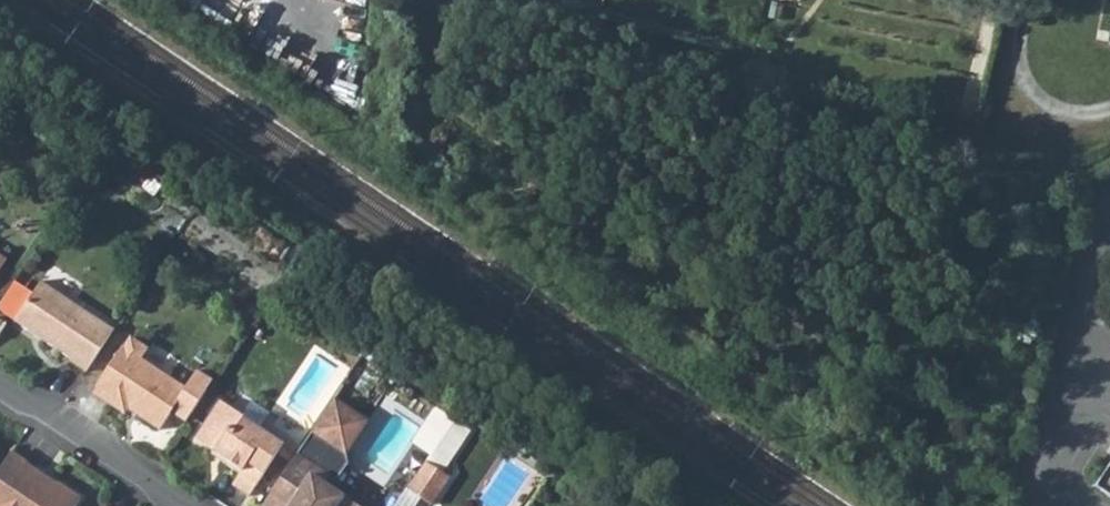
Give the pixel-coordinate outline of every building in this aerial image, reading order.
[(72,363),(87,373),(115,331),(44,284),(18,323),(74,360),(72,363)] [(100,391),(97,396),(129,417),(133,412),(163,432),(189,392),(144,362),(149,354),(131,343),(126,351),(124,349),(98,389),(100,391)] [(317,427),(314,432),(347,454),(368,423),(335,401),(317,427)] [(220,404),(196,441),(224,458),(221,462),(240,475),(240,478),(256,489),(286,443),(269,432),(267,435),(220,404)] [(279,484),(299,497),(293,505),(357,505),(329,487),(328,481),(336,469),(304,447),(279,484)] [(82,499),(13,453),(0,473),(0,505),(77,505),(82,499)] [(408,489),(433,505),(452,479),(427,462),(408,489)] [(1097,488),(1109,497),(1109,468),(1097,488)] [(279,484),(264,505),(293,505),(299,497),(279,484)]
